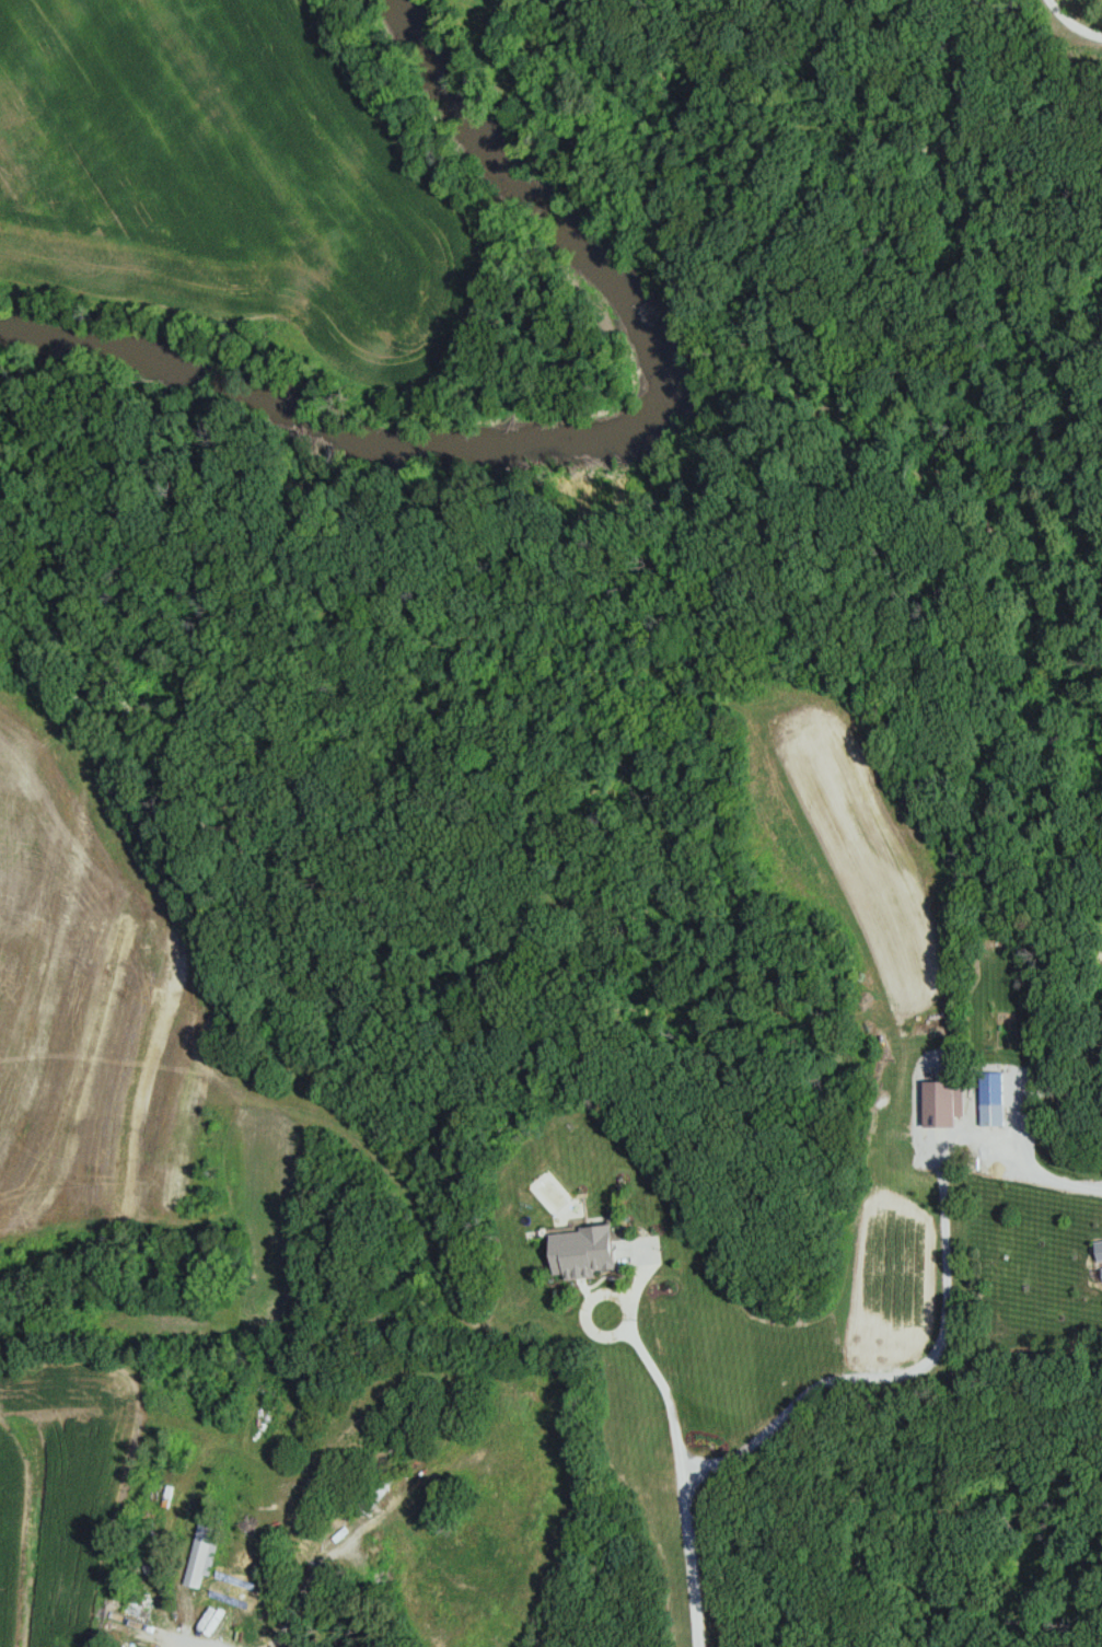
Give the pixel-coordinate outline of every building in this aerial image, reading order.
[(956,1127),(956,1116),(960,1116),(960,1081),(926,1081),(926,1127),(956,1127)] [(982,1104),(982,1127),(1005,1127),(1005,1104),(982,1104)] [(557,1280),(598,1276),(598,1272),(619,1270),(614,1226),(552,1232),(557,1280)] [(201,1515),(187,1586),(201,1589),(203,1575),(212,1577),(224,1519),(201,1515)] [(349,1525),(344,1520),(322,1542),(327,1547),(349,1525)]
